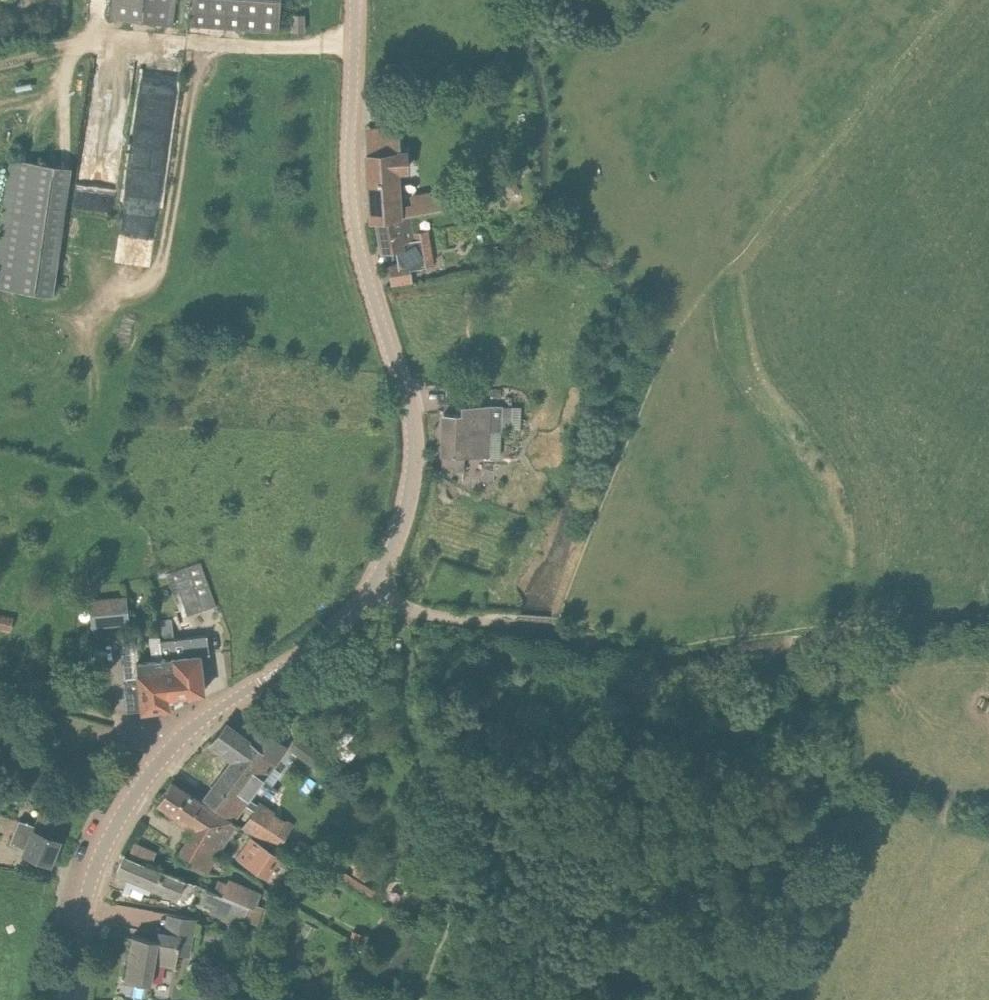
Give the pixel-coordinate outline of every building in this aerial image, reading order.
[(172,25),(175,0),(112,0),(110,18),(172,25)] [(190,26),(278,31),(280,0),(192,0),(190,26)] [(293,14),(292,32),(303,32),(303,14),(293,14)] [(169,185),(181,71),(147,67),(134,181),(169,185)] [(398,216),(398,207),(398,172),(408,172),(408,154),(403,154),(403,130),(385,130),(385,154),(369,154),(369,220),(376,220),(394,216),(394,217),(398,216)] [(71,162),(11,156),(11,160),(0,159),(0,285),(59,290),(71,162)] [(406,201),(408,214),(453,209),(451,196),(406,201)] [(412,237),(408,215),(398,216),(394,217),(394,216),(376,220),(378,219),(381,252),(398,250),(399,264),(409,263),(409,266),(425,265),(422,236),(412,237)] [(392,284),(412,281),(409,266),(409,263),(399,264),(389,266),(392,284)] [(502,431),(502,405),(461,405),(461,413),(443,414),(441,467),(452,468),(452,471),(464,471),(464,456),(488,457),(489,430),(502,431)] [(181,617),(202,610),(216,605),(200,562),(166,574),(181,617)] [(95,625),(127,622),(125,598),(93,601),(95,625)] [(0,613),(0,630),(11,632),(14,616),(0,613)] [(207,635),(173,639),(171,619),(157,620),(159,636),(166,696),(167,696),(203,692),(199,654),(209,653),(207,635)] [(166,696),(159,636),(157,620),(156,620),(158,637),(149,638),(152,660),(139,662),(136,635),(118,637),(124,678),(123,678),(127,711),(141,709),(141,711),(163,708),(168,702),(167,696),(166,696)] [(88,658),(77,669),(87,678),(97,667),(88,658)] [(261,781),(286,746),(283,744),(259,726),(248,741),(225,724),(210,743),(235,760),(205,800),(233,819),(260,780),(261,781)] [(355,753),(345,744),(353,735),(342,725),(334,734),(332,733),(324,743),(346,763),(355,753)] [(311,763),(318,753),(298,738),(290,748),(311,763)] [(205,872),(221,846),(233,825),(171,782),(157,805),(195,828),(177,857),(205,872)] [(241,828),(277,851),(293,825),(258,802),(241,828)] [(25,848),(24,851),(49,861),(58,840),(49,836),(57,816),(41,809),(34,825),(18,820),(9,842),(25,848)] [(265,875),(279,855),(252,836),(238,856),(265,875)] [(136,841),(133,848),(153,857),(156,849),(136,841)] [(159,868),(158,869),(125,854),(117,872),(178,897),(181,888),(191,893),(195,883),(159,868)] [(359,862),(352,874),(364,881),(371,869),(359,862)] [(248,906),(254,908),(256,903),(261,891),(229,878),(227,882),(222,895),(248,906)] [(218,879),(213,891),(207,888),(202,899),(214,904),(213,905),(213,906),(211,911),(240,923),(240,924),(241,924),(248,906),(222,895),(227,882),(218,879)] [(350,939),(367,946),(371,936),(353,930),(350,939)] [(175,967),(177,955),(190,957),(194,937),(163,932),(158,931),(157,939),(132,935),(125,979),(150,983),(154,963),(175,967)]
